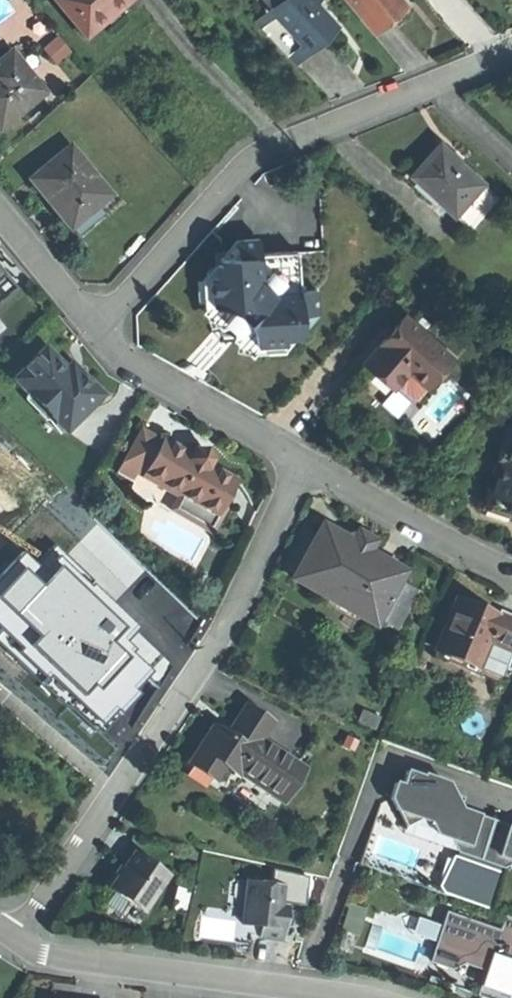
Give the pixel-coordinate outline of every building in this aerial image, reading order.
[(83,36),(107,17),(128,0),(54,0),(83,36)] [(308,52),(320,42),(336,28),(315,4),(319,0),(282,0),(271,10),(308,52)] [(368,24),(385,11),(398,0),(348,0),(368,24)] [(296,63),(308,52),(271,10),(259,20),(263,24),(260,26),(286,55),(288,53),(296,63)] [(63,63),(73,55),(56,36),(47,44),(63,63)] [(43,92),(10,50),(0,58),(0,127),(43,92)] [(412,174),(438,198),(454,212),(483,181),(441,142),(426,158),(412,174)] [(72,226),(89,212),(111,194),(72,146),(33,178),(54,204),(72,226)] [(434,202),(438,198),(412,174),(407,170),(403,174),(434,202)] [(96,219),(89,212),(72,226),(78,234),(96,219)] [(237,247),(260,246),(260,239),(237,240),(237,247)] [(260,246),(237,247),(238,256),(221,257),(222,274),(217,274),(218,294),(236,310),(244,301),(258,313),(250,322),(266,337),(287,335),(286,330),(303,330),(302,313),(318,313),(317,290),(301,290),(299,253),(261,255),(260,246)] [(204,310),(218,294),(217,274),(222,274),(221,257),(207,274),(204,310)] [(16,290),(0,271),(0,303),(16,290)] [(221,326),(236,310),(218,294),(204,310),(221,326)] [(236,339),(250,322),(258,313),(244,301),(236,310),(221,326),(227,331),(236,339)] [(302,313),(303,330),(318,313),(302,313)] [(437,373),(452,356),(405,315),(366,358),(383,373),(395,383),(408,368),(416,375),(426,364),(437,373)] [(252,353),(266,337),(250,322),(236,339),(252,353)] [(252,353),(288,345),(303,330),(286,330),(287,335),(266,337),(252,353)] [(66,369),(45,348),(13,380),(66,434),(104,397),(79,372),(74,377),(66,369)] [(71,364),(66,369),(74,377),(79,372),(75,367),(71,364)] [(416,375),(427,385),(437,373),(426,364),(416,375)] [(417,397),(427,385),(416,375),(408,368),(395,383),(395,384),(396,384),(411,397),(417,397)] [(161,442),(140,430),(122,462),(143,474),(141,478),(176,498),(215,519),(225,501),(237,480),(209,465),(212,460),(208,454),(199,449),(193,450),(190,454),(178,447),(162,438),(161,442)] [(511,510),(511,436),(495,489),(493,498),(508,503),(506,508),(511,510)] [(506,508),(508,503),(493,498),(495,489),(488,487),(481,507),(499,512),(511,516),(511,510),(506,508)] [(228,503),(225,501),(215,519),(176,498),(169,511),(211,534),(228,503)] [(378,617),(400,578),(405,571),(368,550),(374,540),(366,535),(359,531),(353,541),(324,524),(294,576),(375,623),(376,621),(378,617)] [(378,617),(387,622),(397,628),(420,590),(400,578),(378,617)] [(490,611),(458,598),(437,649),(477,665),(488,638),(511,648),(511,621),(490,611)] [(387,622),(378,617),(376,621),(385,626),(387,622)] [(511,653),(511,648),(488,638),(477,665),(503,676),(511,653)] [(282,797),(302,767),(258,738),(271,719),(246,702),(235,718),(240,720),(235,727),(231,734),(212,721),(186,761),(212,779),(225,759),(282,797)] [(357,719),(374,726),(379,714),(362,707),(357,719)] [(494,820),(461,808),(449,781),(426,773),(425,775),(409,770),(404,784),(397,781),(391,797),(397,809),(423,819),(430,821),(436,834),(452,839),(457,851),(480,859),(503,867),(511,864),(511,826),(494,820)] [(423,819),(397,809),(405,827),(423,819)] [(109,890),(146,916),(172,879),(135,853),(123,870),(109,890)] [(288,909),(282,908),(285,886),(248,881),(242,925),(253,926),(262,927),(261,937),(284,940),(288,909)] [(364,909),(348,904),(339,928),(356,934),(364,909)] [(504,915),(499,929),(446,910),(441,924),(444,931),(433,964),(451,970),(463,964),(484,971),(478,991),(481,997),(484,997),(511,997),(511,918),(504,915)] [(432,938),(438,921),(417,913),(411,931),(432,938)]
